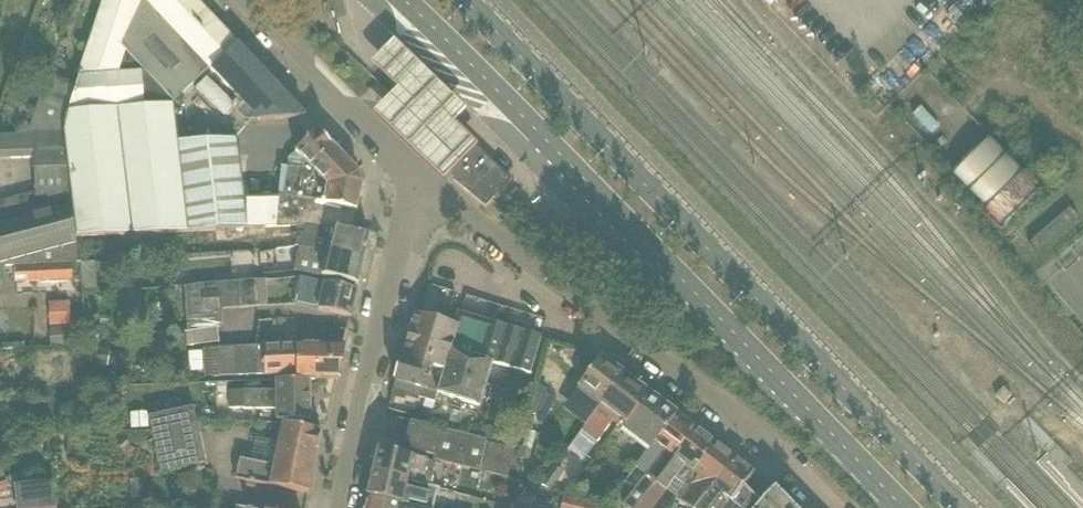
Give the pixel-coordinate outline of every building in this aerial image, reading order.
[(242,118),(246,121),(251,122),(304,119),(306,117),(196,0),(105,0),(78,84),(70,108),(62,133),(176,126),(174,101),(175,104),(212,70),(239,101),(232,107),(242,118)] [(458,129),(470,116),(399,47),(378,69),(402,92),(378,117),(439,176),(450,166),(472,143),(458,129)] [(70,108),(78,84),(55,78),(50,93),(44,91),(42,98),(70,108)] [(28,135),(34,135),(60,133),(62,133),(70,108),(42,98),(28,135)] [(186,231),(215,230),(250,228),(250,226),(274,226),(275,226),(277,199),(276,199),(245,200),(238,140),(178,143),(176,126),(62,133),(60,133),(68,192),(69,203),(74,236),(130,232),(186,231)] [(359,174),(319,131),(297,152),(306,161),(303,171),(290,168),(285,196),(358,211),(363,183),(359,174)] [(68,192),(60,133),(34,135),(35,158),(36,193),(36,201),(68,192)] [(22,135),(10,136),(11,159),(23,158),(22,135)] [(34,135),(28,135),(22,135),(23,158),(35,158),(34,135)] [(10,136),(3,136),(0,136),(0,159),(11,159),(10,136)] [(954,174),(966,186),(1007,227),(1045,190),(992,137),(954,174)] [(512,181),(472,143),(450,166),(454,181),(486,208),(512,181)] [(69,203),(68,192),(36,201),(39,212),(27,216),(15,219),(4,222),(0,223),(0,267),(78,262),(75,243),(74,236),(69,203)] [(39,212),(36,201),(36,193),(22,196),(27,216),(39,212)] [(354,233),(358,211),(285,196),(277,195),(276,199),(277,199),(275,226),(274,226),(274,228),(280,228),(280,227),(300,227),(322,226),(334,228),(354,233)] [(15,219),(27,216),(22,196),(10,199),(15,219)] [(15,219),(10,199),(0,202),(0,209),(4,222),(15,219)] [(300,227),(296,247),(301,248),(301,246),(364,262),(370,237),(354,233),(334,228),(322,226),(300,227)] [(130,232),(74,236),(75,243),(78,262),(78,263),(82,263),(82,265),(96,264),(111,263),(111,262),(132,260),(131,245),(130,232)] [(295,271),(359,286),(364,262),(301,246),(301,248),(297,262),(295,271)] [(98,294),(96,264),(82,265),(83,294),(98,294)] [(72,265),(16,268),(17,283),(73,280),(72,265)] [(305,306),(320,310),(352,318),(358,291),(311,280),(305,306)] [(222,283),(223,310),(260,307),(258,281),(257,281),(222,283)] [(212,284),(186,286),(189,332),(194,331),(217,328),(223,328),(223,310),(222,283),(221,283),(212,284)] [(147,306),(146,297),(129,298),(130,308),(147,306)] [(71,326),(70,302),(49,303),(50,327),(71,326)] [(530,375),(542,337),(462,313),(458,326),(417,313),(403,357),(402,358),(433,367),(444,370),(448,355),(454,356),(455,351),(493,362),(492,364),(530,375)] [(82,347),(81,328),(51,328),(51,347),(82,347)] [(196,346),(194,331),(189,332),(186,333),(188,347),(196,346)] [(147,345),(157,351),(161,344),(152,338),(147,345)] [(342,362),(345,345),(293,344),(234,347),(235,362),(236,362),(237,376),(254,375),(286,374),(285,356),(297,356),(316,358),(316,360),(342,362)] [(91,364),(109,367),(111,350),(93,347),(91,364)] [(234,347),(218,347),(220,377),(237,376),(236,362),(235,362),(234,347)] [(486,385),(487,385),(492,364),(493,362),(455,351),(454,356),(448,355),(444,370),(451,372),(456,374),(455,376),(486,385)] [(205,372),(204,352),(189,352),(190,372),(205,372)] [(580,359),(581,360),(582,354),(573,352),(571,358),(569,362),(579,367),(582,362),(580,361),(580,359)] [(89,366),(89,355),(77,356),(78,367),(89,366)] [(311,377),(338,380),(342,362),(316,360),(316,358),(297,356),(285,356),(286,374),(297,373),(297,377),(311,377)] [(625,375),(602,357),(579,388),(593,398),(589,403),(597,409),(598,410),(625,375)] [(433,367),(402,358),(393,390),(405,394),(407,386),(421,390),(419,398),(435,402),(438,394),(441,380),(430,377),(433,367)] [(441,380),(438,394),(480,406),(486,385),(455,376),(456,374),(451,372),(449,378),(443,376),(441,380)] [(649,393),(625,375),(598,410),(597,409),(579,433),(596,445),(614,421),(619,426),(616,431),(619,433),(620,431),(626,424),(626,423),(649,393)] [(531,398),(535,385),(504,376),(500,389),(531,398)] [(278,418),(311,418),(311,377),(297,377),(297,379),(277,379),(277,391),(231,391),(230,409),(246,408),(246,409),(257,409),(278,409),(278,418)] [(536,390),(526,411),(543,418),(553,397),(536,390)] [(1005,391),(997,398),(1006,407),(1013,399),(1005,391)] [(654,444),(677,414),(649,393),(626,423),(626,424),(620,431),(646,450),(652,442),(654,444)] [(149,417),(161,473),(206,463),(194,407),(149,417)] [(149,429),(148,412),(131,413),(132,430),(149,429)] [(654,444),(637,468),(647,475),(625,506),(628,507),(639,507),(698,430),(677,414),(654,444)] [(479,439),(470,437),(470,436),(411,421),(404,448),(436,456),(437,454),(442,456),(441,462),(462,468),(462,467),(509,478),(516,449),(479,439)] [(237,480),(309,494),(322,432),(284,424),(276,465),(241,458),(237,480)] [(482,426),(479,439),(516,449),(517,450),(521,435),(482,426)] [(694,473),(695,473),(717,444),(698,430),(639,507),(653,507),(675,479),(684,486),(694,473)] [(527,431),(522,448),(532,450),(537,434),(527,431)] [(254,458),(276,461),(279,442),(257,438),(254,458)] [(717,444),(695,473),(698,476),(680,500),(681,501),(676,507),(698,507),(736,459),(717,444)] [(437,462),(379,449),(373,474),(431,487),(431,486),(437,462)] [(736,459),(698,507),(746,507),(757,498),(745,486),(755,473),(736,459)] [(551,490),(562,474),(553,468),(542,484),(551,490)] [(402,505),(416,507),(433,507),(438,488),(431,486),(431,487),(373,474),(368,497),(402,505)] [(14,481),(17,507),(57,507),(53,478),(14,481)] [(756,507),(788,507),(791,505),(775,489),(756,507)] [(402,505),(368,497),(368,498),(367,498),(366,507),(402,507),(402,505)] [(562,507),(595,507),(596,504),(565,497),(562,507)]
